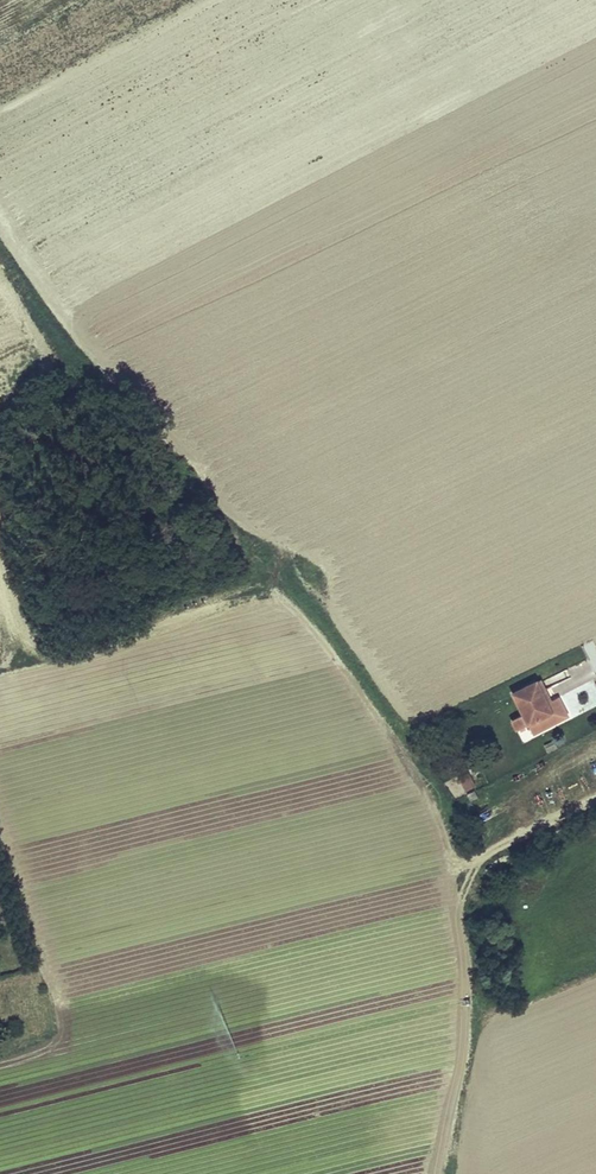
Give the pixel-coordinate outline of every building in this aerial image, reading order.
[(536,682),(512,694),(528,725),(552,713),(536,682)] [(556,748),(553,741),(544,745),(548,752),(556,748)] [(469,774),(460,778),(467,792),(475,787),(469,774)]
